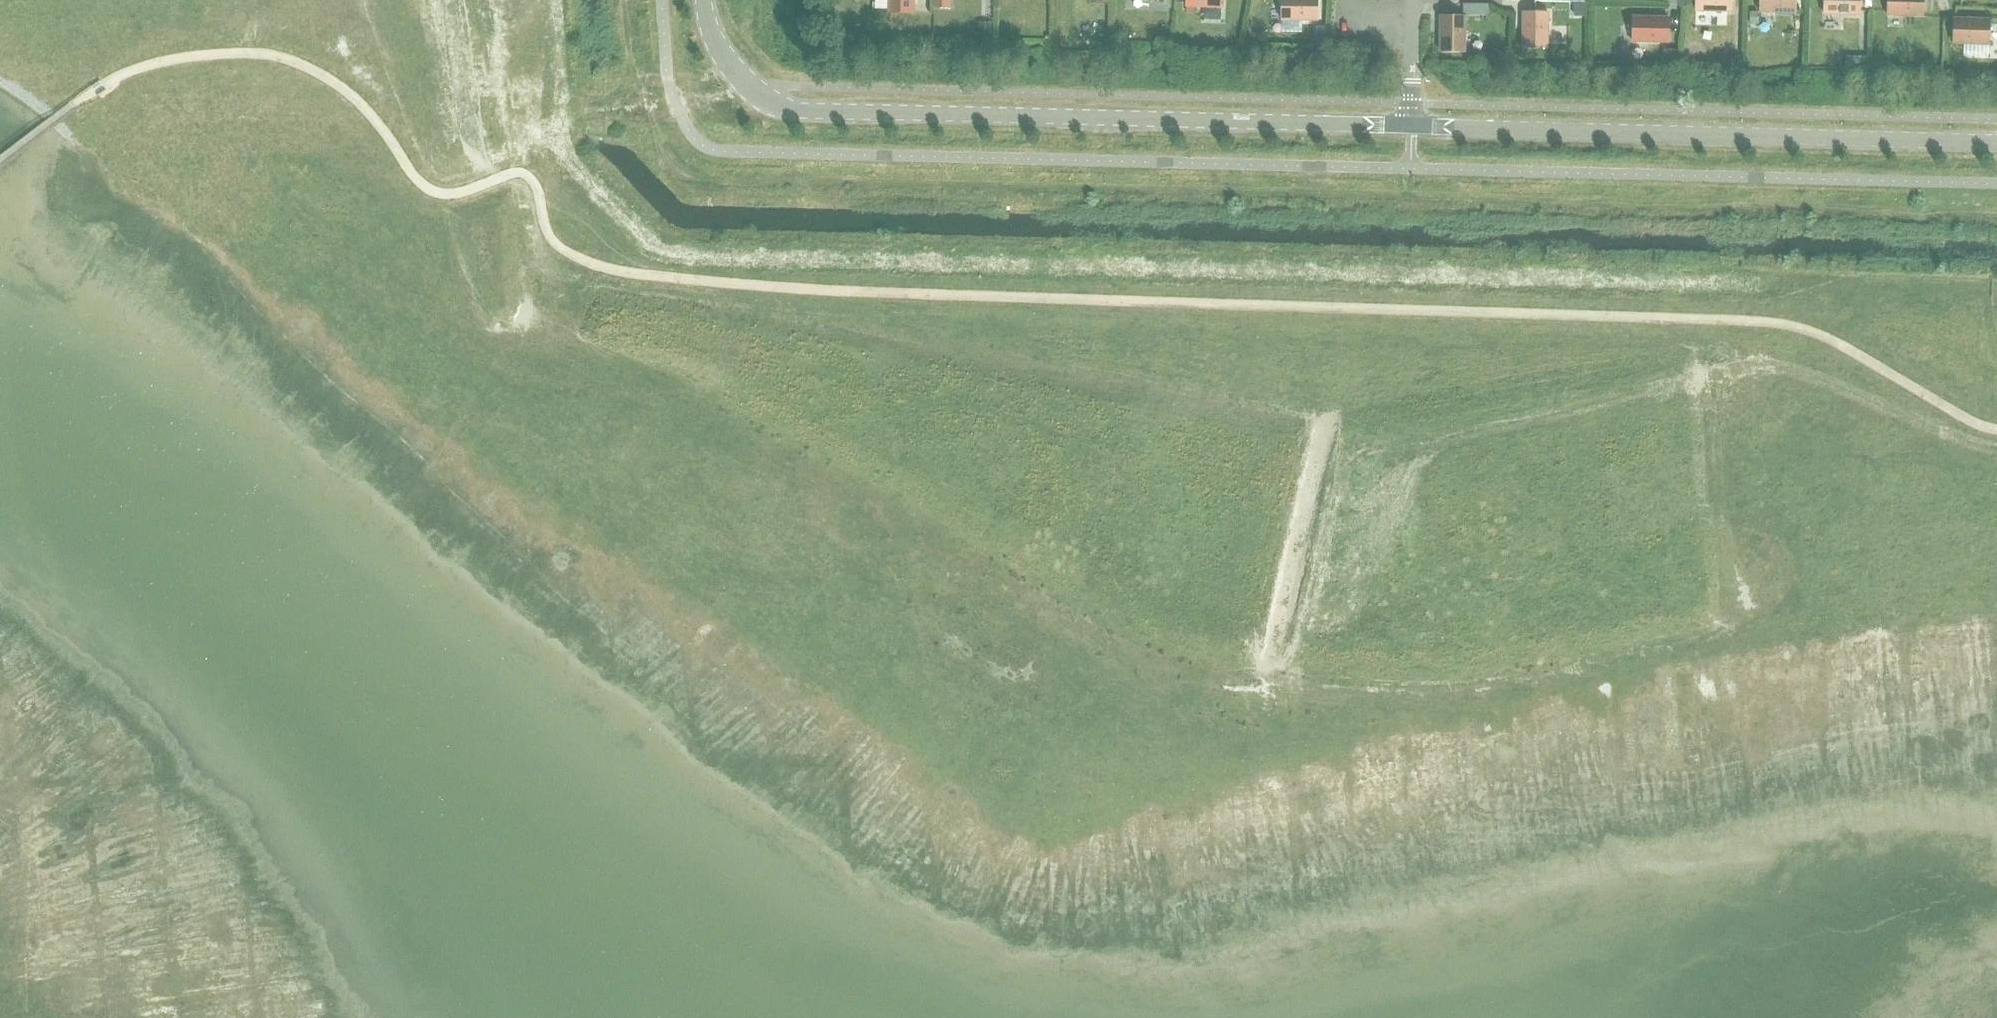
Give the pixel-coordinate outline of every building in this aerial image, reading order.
[(888,12),(914,12),(914,0),(889,0),(888,12)] [(1186,11),(1195,12),(1195,6),(1221,8),(1222,0),(1186,0),(1186,6),(1186,11)] [(1282,20),(1317,20),(1317,0),(1282,0),(1282,20)] [(1696,10),(1731,11),(1731,0),(1696,0),(1696,10)] [(1760,12),(1795,13),(1795,0),(1760,0),(1760,12)] [(1824,14),(1859,15),(1859,0),(1824,0),(1824,14)] [(1887,15),(1922,16),(1923,0),(1887,0),(1887,15)] [(1473,4),(1464,4),(1464,14),(1473,14),(1473,4)] [(1584,4),(1569,4),(1569,18),(1584,18),(1584,4)] [(1523,12),(1522,47),(1548,48),(1548,12),(1523,12)] [(1757,12),(1749,12),(1749,25),(1757,24),(1757,12)] [(1440,16),(1439,51),(1465,51),(1465,16),(1440,16)] [(1668,17),(1633,16),(1632,42),(1668,42),(1668,17)] [(1954,18),(1953,43),(1988,44),(1989,19),(1954,18)] [(977,23),(977,38),(989,38),(990,23),(977,23)] [(1325,26),(1316,26),(1316,45),(1324,45),(1325,26)] [(1676,52),(1662,52),(1661,66),(1676,66),(1676,52)] [(1732,54),(1729,58),(1729,63),(1732,66),(1735,66),(1738,66),(1741,63),(1741,58),(1738,54),(1732,54)]
